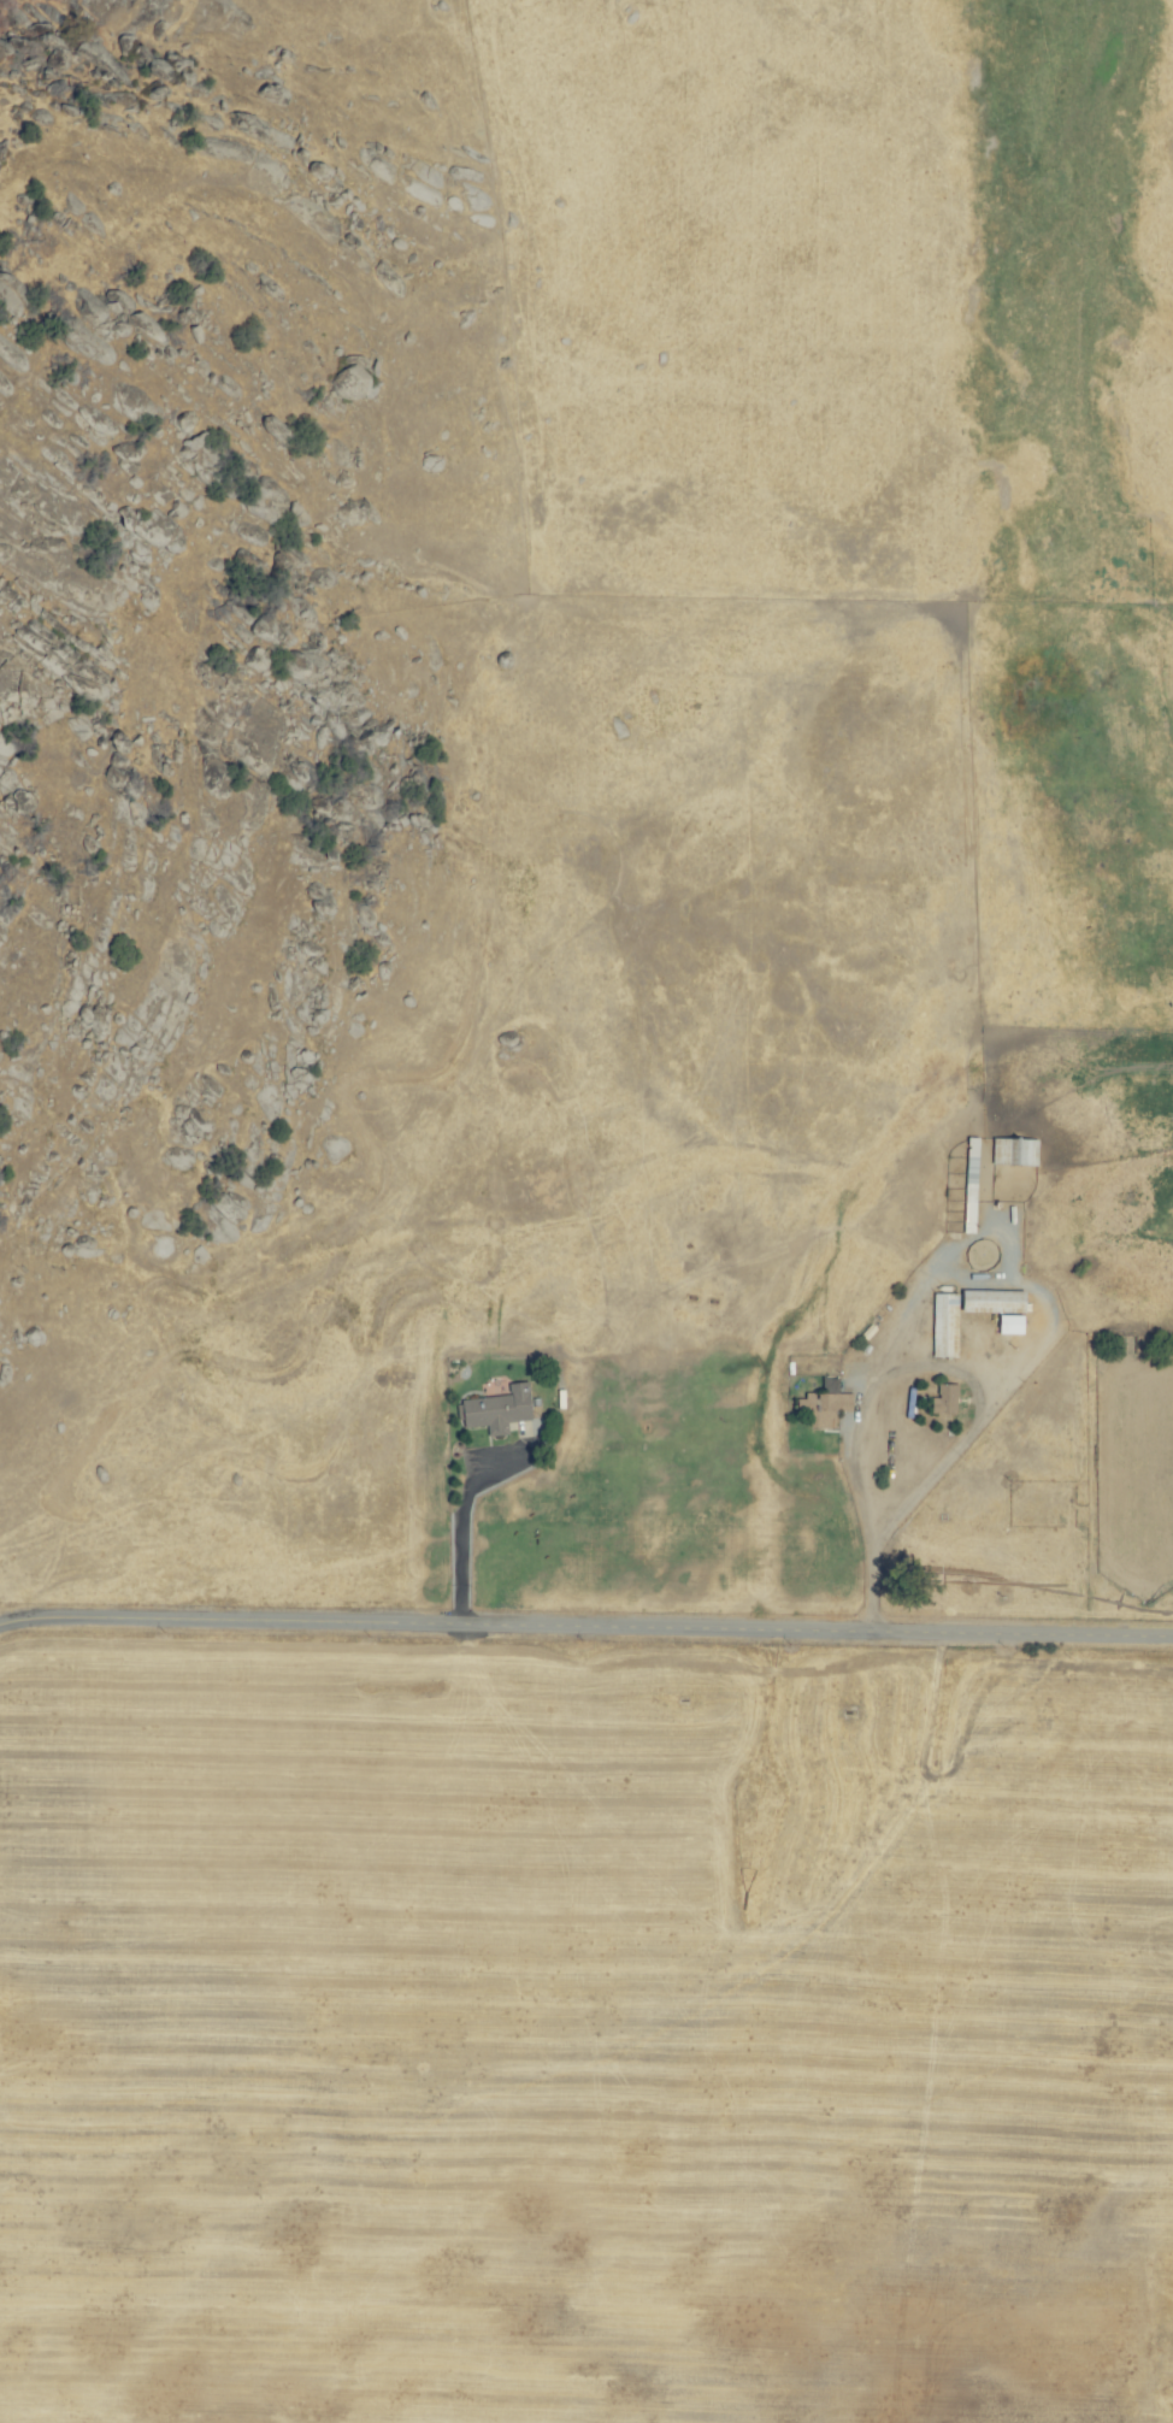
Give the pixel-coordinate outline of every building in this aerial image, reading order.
[(1030,1313),(1030,1290),(966,1290),(965,1312),(1030,1313)] [(935,1357),(960,1358),(961,1293),(936,1293),(935,1357)] [(1027,1315),(1002,1314),(1001,1333),(1027,1334),(1027,1315)] [(512,1395),(460,1400),(463,1428),(490,1425),(491,1436),(511,1434),(510,1423),(534,1420),(531,1381),(511,1383),(512,1395)] [(935,1398),(934,1413),(960,1414),(961,1384),(941,1383),(941,1398),(935,1398)] [(812,1428),(839,1429),(839,1404),(855,1405),(855,1394),(805,1392),(804,1412),(813,1412),(812,1428)]
